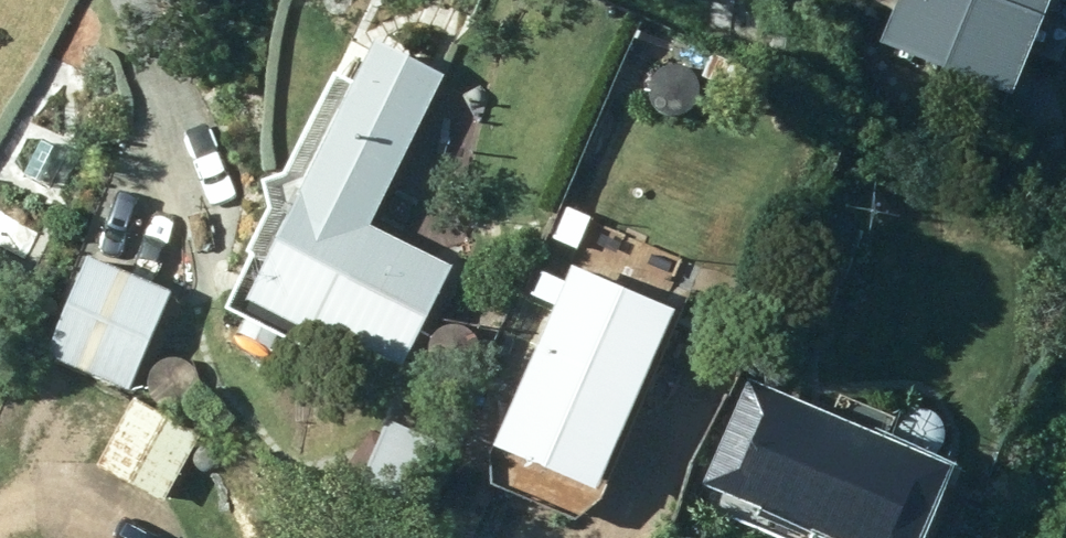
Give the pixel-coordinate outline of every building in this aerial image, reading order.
[(1007,113),(1057,0),(903,0),(878,57),(1007,113)] [(402,368),(450,267),(371,229),(445,74),(374,40),(249,303),(311,334),(315,327),(402,368)] [(412,236),(424,227),(425,211),(416,199),(401,197),(389,207),(387,221),(396,234),(412,236)] [(573,255),(599,265),(615,228),(588,217),(573,255)] [(593,506),(677,312),(571,268),(541,339),(523,332),(505,374),(518,379),(490,444),(489,486),(576,522),(593,506)] [(175,315),(83,272),(48,348),(142,391),(175,315)] [(504,322),(523,329),(535,295),(517,288),(504,322)] [(747,378),(701,484),(762,510),(759,518),(804,537),(809,537),(812,531),(829,537),(920,537),(952,467),(747,378)] [(162,504),(199,434),(134,399),(97,468),(162,504)]
